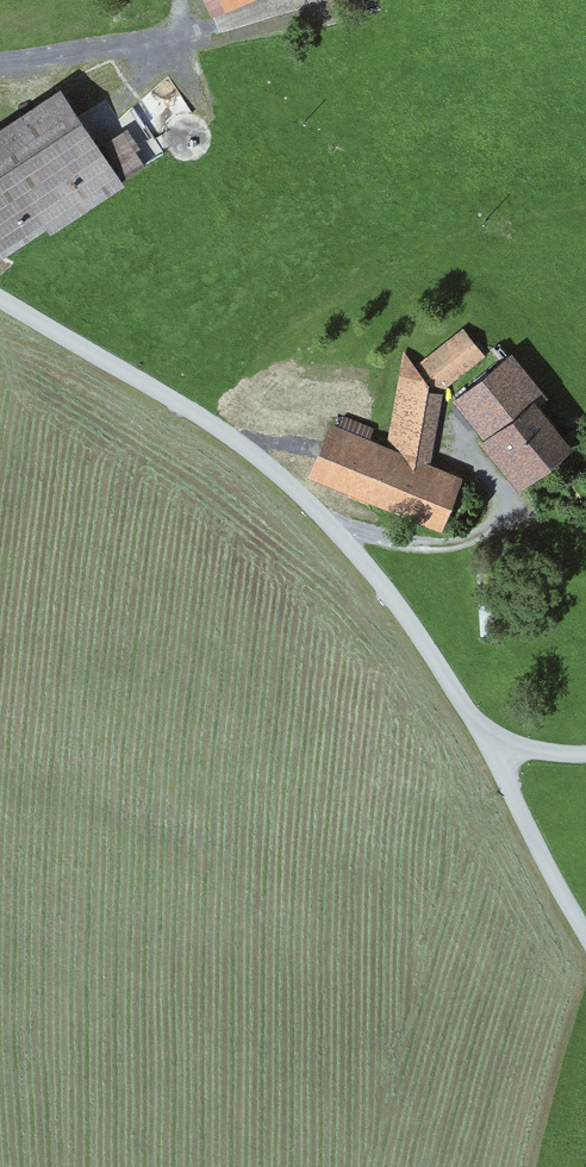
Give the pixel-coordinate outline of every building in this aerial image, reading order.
[(211,9),(236,0),(207,0),(211,9)] [(51,91),(0,127),(0,256),(0,257),(113,179),(51,91)] [(104,143),(124,176),(149,160),(128,128),(104,143)] [(486,353),(464,329),(423,366),(445,391),(486,353)] [(507,352),(452,393),(521,486),(564,454),(527,404),(539,395),(507,352)] [(406,361),(394,452),(330,426),(309,477),(441,530),(461,479),(433,468),(443,397),(406,361)]
